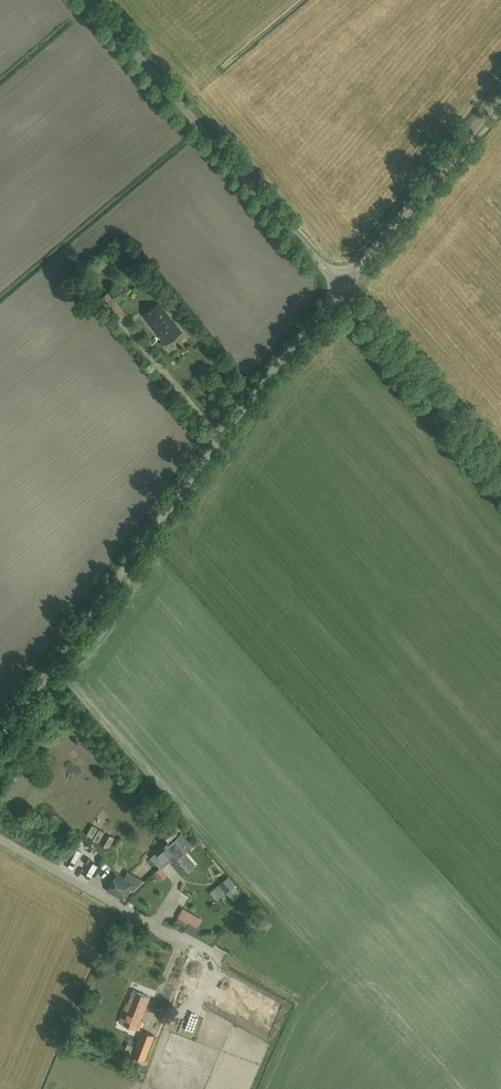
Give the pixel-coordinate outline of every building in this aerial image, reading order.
[(96,264),(99,270),(109,266),(106,259),(96,264)] [(165,344),(182,331),(172,319),(172,320),(159,302),(143,315),(165,344)] [(161,849),(160,850),(151,857),(160,867),(165,863),(165,864),(167,862),(165,860),(174,852),(178,857),(184,851),(188,848),(177,836),(173,839),(170,841),(168,839),(166,840),(163,843),(162,845),(164,846),(161,849)] [(79,840),(71,855),(78,859),(86,844),(79,840)] [(93,840),(91,845),(106,852),(109,847),(93,840)] [(195,864),(184,851),(178,857),(174,852),(165,860),(167,862),(169,861),(181,875),(195,864)] [(88,868),(95,872),(102,859),(95,855),(88,868)] [(165,874),(160,868),(155,872),(160,878),(165,874)] [(117,874),(107,891),(125,901),(134,883),(117,874)] [(229,895),(233,900),(241,894),(236,889),(229,895)] [(179,917),(175,922),(186,929),(189,923),(179,917)] [(143,1014),(150,997),(133,990),(128,1004),(126,1003),(119,1022),(139,1030),(145,1014),(143,1014)] [(260,1023),(271,1000),(258,994),(247,1018),(260,1023)] [(192,1017),(188,1026),(196,1030),(200,1021),(192,1017)] [(145,1060),(154,1035),(141,1030),(132,1055),(145,1060)]
